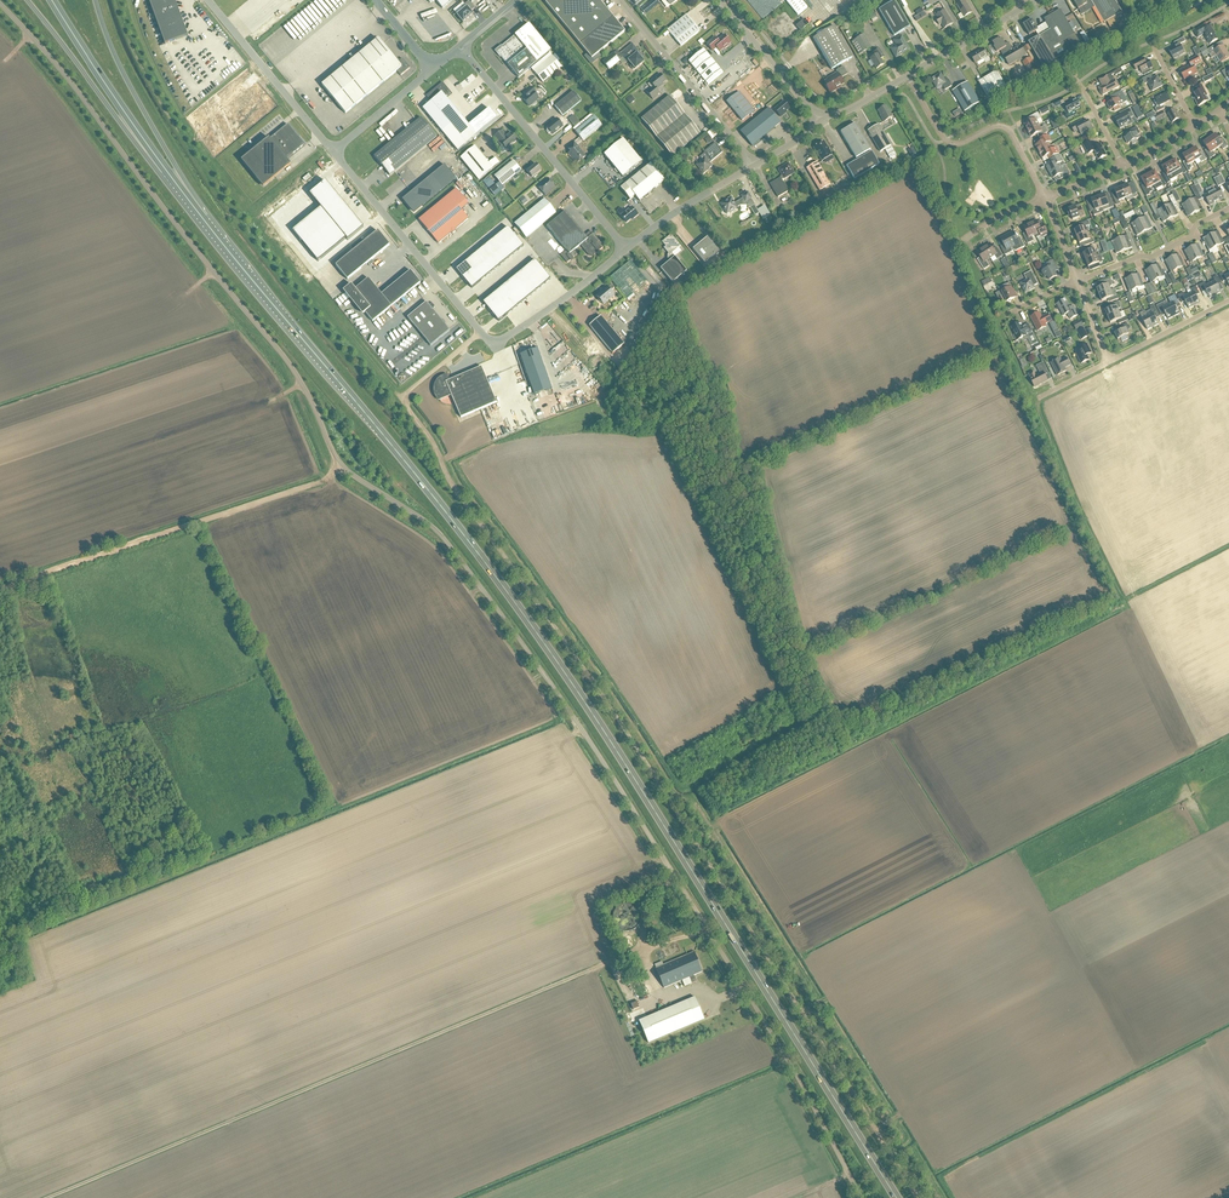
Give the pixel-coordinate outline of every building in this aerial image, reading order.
[(166,45),(188,37),(175,0),(149,0),(166,45)] [(454,0),(435,0),(442,9),(454,0)] [(545,3),(592,60),(625,32),(598,0),(549,0),(545,3)] [(641,10),(645,15),(659,4),(656,0),(655,0),(641,10)] [(787,3),(798,16),(807,9),(800,0),(790,0),(787,3)] [(1099,15),(1104,24),(1123,13),(1115,0),(1073,0),(1079,10),(1088,5),(1087,3),(1091,1),(1099,15)] [(894,37),(910,28),(894,1),(879,11),(894,37)] [(964,18),(973,13),(965,1),(957,6),(964,18)] [(468,7),(457,15),(464,23),(474,15),(472,12),(475,9),(469,2),(466,5),(468,7)] [(1033,20),(1023,25),(1027,32),(1030,36),(1036,32),(1039,37),(1029,43),(1030,45),(1033,50),(1044,70),(1045,70),(1056,64),(1055,62),(1071,52),(1072,54),(1083,48),(1075,35),(1063,15),(1061,10),(1056,13),(1054,11),(1049,15),(1050,17),(1045,20),(1047,23),(1041,26),(1037,28),(1033,20)] [(940,26),(942,25),(945,30),(953,24),(945,11),(937,16),(938,18),(936,19),(940,26)] [(917,23),(923,19),(920,14),(914,18),(917,23)] [(699,31),(686,16),(667,31),(681,47),(699,31)] [(800,32),(809,25),(804,20),(796,27),(800,32)] [(515,36),(537,63),(551,51),(529,24),(515,36)] [(1206,29),(1204,26),(1194,32),(1198,39),(1204,35),(1210,45),(1218,40),(1213,32),(1213,31),(1211,27),(1206,29)] [(831,71),(852,58),(834,27),(813,39),(831,71)] [(452,33),(455,32),(454,29),(439,34),(441,40),(453,36),(452,33)] [(1084,32),(1080,35),(1086,45),(1090,43),(1084,32)] [(859,55),(871,48),(863,35),(852,42),(859,55)] [(537,63),(515,36),(499,49),(499,55),(518,79),(537,63)] [(731,43),(725,36),(718,41),(715,38),(706,45),(712,51),(716,48),(720,52),(724,49),(725,49),(728,46),(731,43)] [(897,46),(895,47),(894,47),(893,48),(892,48),(891,49),(893,53),(896,58),(902,55),(902,54),(909,50),(902,37),(894,41),(897,46)] [(1001,38),(993,43),(995,47),(994,48),(998,53),(1001,52),(1009,66),(1027,56),(1026,54),(1023,49),(1022,49),(1021,46),(1013,50),(1009,43),(1005,45),(1001,38)] [(1186,42),(1184,38),(1174,43),(1176,47),(1169,50),(1174,59),(1185,53),(1180,45),(1186,42)] [(401,76),(410,69),(402,59),(398,63),(378,40),(322,86),(345,114),(397,72),(401,76)] [(1030,45),(1023,49),(1026,54),(1033,50),(1030,45)] [(1216,46),(1207,51),(1212,59),(1217,56),(1222,63),(1228,59),(1228,56),(1223,46),(1218,49),(1216,46)] [(637,54),(638,52),(636,49),(632,52),(628,48),(620,55),(627,63),(628,61),(631,65),(630,66),(630,67),(633,70),(634,70),(635,69),(635,70),(639,67),(640,66),(644,63),(639,57),(637,54)] [(991,61),(989,57),(984,49),(971,56),(976,64),(983,60),(985,64),(991,61)] [(723,73),(704,50),(689,62),(708,86),(723,73)] [(885,58),(880,50),(874,53),(875,56),(870,59),(876,69),(884,65),(881,60),(885,58)] [(602,62),(607,69),(618,60),(613,53),(602,62)] [(543,83),(562,68),(552,57),(534,72),(543,83)] [(1192,65),(1180,71),(1185,80),(1188,78),(1190,80),(1191,81),(1194,79),(1194,78),(1195,78),(1193,76),(1197,73),(1193,66),(1200,62),(1199,59),(1198,57),(1190,60),(1191,61),(1190,62),(1192,65)] [(1023,63),(1031,77),(1040,72),(1032,58),(1023,63)] [(1144,59),(1141,61),(1133,64),(1136,71),(1140,69),(1142,74),(1143,73),(1145,76),(1152,72),(1151,69),(1153,68),(1149,61),(1146,63),(1144,59)] [(847,75),(843,67),(836,71),(837,73),(830,78),(830,79),(825,82),(826,85),(825,86),(830,94),(837,90),(837,89),(844,84),(841,79),(847,75)] [(1101,94),(1102,94),(1103,96),(1120,87),(1116,80),(1114,81),(1112,76),(1115,74),(1116,76),(1123,72),(1121,69),(1114,73),(1107,76),(1099,80),(1103,87),(1099,89),(1100,90),(1100,91),(1100,92),(1100,93),(1101,94)] [(988,98),(1007,87),(997,72),(979,82),(988,98)] [(1017,79),(1020,84),(1030,79),(1027,73),(1017,79)] [(945,81),(941,74),(932,79),(937,89),(942,86),(945,91),(953,87),(948,79),(945,81)] [(660,95),(657,90),(660,87),(659,86),(665,81),(660,75),(648,84),(652,88),(647,93),(653,100),(660,95)] [(1153,79),(1151,75),(1142,80),(1145,85),(1148,83),(1153,92),(1163,87),(1158,76),(1153,79)] [(965,113),(978,105),(965,84),(953,92),(965,113)] [(423,109),(442,133),(458,152),(477,136),(446,99),(450,95),(443,85),(428,97),(432,102),(423,109)] [(1207,96),(1202,85),(1193,90),(1197,98),(1194,99),(1199,107),(1208,102),(1205,97),(1207,96)] [(537,95),(532,88),(526,93),(527,95),(527,97),(523,100),(529,107),(532,105),(533,106),(534,106),(536,104),(536,103),(535,102),(539,99),(536,97),(537,96),(537,95)] [(1119,107),(1122,105),(1128,102),(1122,91),(1111,98),(1113,102),(1108,105),(1111,111),(1113,109),(1115,112),(1120,109),(1119,107)] [(562,117),(581,101),(573,92),(555,107),(562,117)] [(754,111),(739,92),(726,103),(742,122),(754,111)] [(1170,101),(1166,93),(1155,99),(1159,107),(1155,109),(1157,113),(1165,109),(1163,105),(1170,101)] [(626,100),(630,105),(635,101),(631,96),(626,100)] [(672,157),(700,134),(669,97),(641,120),(672,157)] [(1055,104),(1057,108),(1065,103),(1063,99),(1055,104)] [(1077,99),(1065,106),(1069,114),(1065,116),(1068,120),(1077,115),(1075,111),(1081,107),(1077,99)] [(783,114),(790,109),(784,102),(774,110),(780,118),(784,115),(783,114)] [(1135,108),(1133,109),(1134,111),(1138,119),(1144,116),(1139,106),(1135,108)] [(892,118),(886,107),(878,111),(882,118),(881,118),(884,123),(892,118)] [(752,147),(780,124),(768,109),(740,133),(752,147)] [(1133,117),(1129,110),(1122,114),(1124,117),(1116,122),(1120,129),(1128,125),(1128,126),(1133,124),(1130,119),(1133,117)] [(1173,123),(1180,119),(1175,110),(1168,114),(1173,123)] [(1157,121),(1166,116),(1164,112),(1155,117),(1157,121)] [(1025,125),(1028,131),(1039,125),(1037,121),(1041,119),(1038,113),(1033,116),(1035,119),(1025,125)] [(573,129),(575,132),(583,142),(602,126),(594,117),(593,117),(591,115),(573,129)] [(374,157),(382,167),(390,176),(437,138),(421,118),(374,157)] [(574,127),(580,123),(576,118),(571,123),(574,127)] [(563,127),(557,119),(546,128),(548,130),(547,131),(550,134),(551,133),(553,135),(563,127)] [(1093,129),(1089,122),(1082,125),(1080,122),(1071,126),(1075,133),(1079,131),(1081,135),(1093,129)] [(871,151),(855,124),(840,133),(856,159),(871,151)] [(288,125),(255,153),(243,162),(264,186),(289,165),(286,161),(304,145),(288,125)] [(880,153),(891,146),(879,125),(868,132),(880,153)] [(1039,125),(1028,131),(1031,138),(1037,135),(1039,138),(1048,133),(1045,127),(1041,129),(1039,125)] [(1137,127),(1129,132),(1131,135),(1125,138),(1128,144),(1131,143),(1133,146),(1138,144),(1136,140),(1139,139),(1138,136),(1140,134),(1137,127)] [(507,137),(502,131),(494,138),(502,147),(503,145),(507,150),(512,146),(516,142),(513,138),(514,137),(511,134),(507,137)] [(1216,135),(1210,139),(1217,149),(1221,147),(1223,150),(1228,147),(1224,140),(1221,142),(1216,135)] [(713,141),(709,136),(705,139),(709,145),(713,141)] [(1036,146),(1039,152),(1050,147),(1048,143),(1051,142),(1048,136),(1040,140),(1041,143),(1036,146)] [(1217,149),(1210,139),(1204,144),(1208,151),(1206,153),(1210,159),(1216,156),(1213,152),(1217,149)] [(623,140),(604,155),(623,178),(641,163),(623,140)] [(1094,148),(1090,142),(1083,145),(1088,155),(1094,152),(1099,160),(1107,156),(1101,144),(1094,148)] [(579,149),(574,143),(567,148),(571,152),(568,154),(572,158),(573,158),(578,164),(585,158),(578,149),(579,149)] [(823,160),(831,156),(828,150),(828,151),(826,149),(827,148),(824,143),(814,148),(816,153),(817,153),(822,161),(823,160)] [(704,153),(705,154),(700,158),(702,160),(696,165),(700,171),(703,175),(707,172),(707,171),(712,167),(709,163),(711,162),(723,153),(715,144),(704,153)] [(493,169),(489,164),(475,147),(461,159),(479,181),(493,169)] [(1050,147),(1039,152),(1043,159),(1048,156),(1050,159),(1059,154),(1056,148),(1052,150),(1050,147)] [(908,151),(912,157),(917,154),(914,148),(908,151)] [(1196,148),(1190,152),(1195,162),(1199,159),(1201,163),(1207,160),(1203,153),(1200,155),(1196,148)] [(893,149),(886,153),(890,159),(896,156),(893,149)] [(879,165),(871,152),(846,167),(854,180),(879,165)] [(1195,162),(1190,152),(1183,156),(1187,163),(1184,164),(1189,172),(1192,170),(1191,169),(1193,168),(1191,164),(1195,162)] [(1047,167),(1050,173),(1061,168),(1060,165),(1064,162),(1061,156),(1051,161),(1053,165),(1047,167)] [(1176,160),(1169,164),(1175,173),(1179,171),(1181,175),(1183,173),(1184,175),(1187,173),(1183,165),(1180,167),(1176,160)] [(522,170),(521,171),(513,162),(495,177),(502,186),(520,172),(521,174),(524,172),(522,170)] [(830,185),(817,163),(806,169),(820,191),(830,185)] [(660,185),(664,181),(650,164),(646,168),(620,190),(630,202),(635,197),(639,202),(660,185)] [(791,168),(788,164),(784,166),(784,167),(778,170),(783,178),(781,179),(780,178),(770,184),(778,198),(788,192),(782,181),(784,180),(794,174),(791,169),(791,168)] [(1175,173),(1169,164),(1163,168),(1166,174),(1163,176),(1168,184),(1171,182),(1170,181),(1173,179),(1177,177),(1175,173)] [(541,171),(536,165),(533,167),(532,165),(526,170),(532,178),(533,178),(534,179),(537,176),(537,175),(541,171)] [(456,180),(444,166),(411,193),(413,195),(405,202),(414,213),(422,206),(423,207),(456,180)] [(1061,168),(1050,173),(1053,179),(1059,176),(1061,180),(1070,175),(1067,169),(1063,171),(1061,168)] [(1155,172),(1148,175),(1154,186),(1158,184),(1160,188),(1163,186),(1164,188),(1167,186),(1162,177),(1159,178),(1155,172)] [(1150,188),(1154,186),(1148,175),(1142,179),(1146,186),(1142,188),(1147,197),(1150,195),(1150,193),(1152,192),(1150,188)] [(483,182),(489,189),(495,185),(489,177),(483,182)] [(1222,185),(1218,177),(1214,179),(1218,187),(1222,185)] [(555,187),(548,179),(538,188),(545,196),(549,193),(549,192),(555,187)] [(321,209),(293,232),(318,262),(346,239),(348,241),(364,228),(326,182),(310,195),(321,209)] [(502,186),(500,183),(490,191),(495,197),(504,189),(502,186)] [(1128,185),(1121,188),(1126,199),(1127,202),(1137,197),(1136,194),(1138,193),(1135,185),(1129,188),(1128,185)] [(1191,188),(1196,197),(1199,195),(1195,187),(1195,186),(1191,188)] [(1219,189),(1216,191),(1214,187),(1210,188),(1212,193),(1217,203),(1224,199),(1219,189)] [(1126,199),(1121,188),(1115,191),(1116,193),(1112,195),(1117,205),(1120,204),(1119,202),(1126,199)] [(469,205),(456,190),(419,221),(438,244),(451,233),(452,234),(456,231),(455,230),(468,219),(461,211),(469,205)] [(1173,195),(1177,202),(1181,200),(1176,190),(1172,192),(1173,195)] [(749,209),(750,208),(755,217),(759,214),(751,200),(752,199),(748,193),(741,197),(743,199),(734,204),(732,201),(733,200),(732,197),(727,199),(728,200),(721,204),(727,215),(730,213),(731,214),(735,212),(734,211),(737,209),(737,208),(740,206),(747,206),(749,209)] [(1217,203),(1212,193),(1205,197),(1210,206),(1217,203)] [(1105,195),(1098,198),(1104,212),(1110,209),(1110,208),(1113,206),(1109,196),(1106,198),(1105,195)] [(519,200),(523,206),(528,202),(524,197),(519,200)] [(1104,212),(1098,198),(1091,200),(1092,203),(1088,205),(1091,212),(1092,211),(1094,216),(1104,213),(1103,212),(1104,212)] [(1197,198),(1189,201),(1195,214),(1203,210),(1197,198)] [(526,238),(556,214),(544,200),(514,224),(526,238)] [(1195,214),(1189,201),(1182,205),(1188,217),(1195,214)] [(1172,203),(1165,207),(1171,219),(1179,215),(1173,204),(1173,203),(1172,203)] [(1159,214),(1163,223),(1171,219),(1165,207),(1158,211),(1154,204),(1150,205),(1156,216),(1159,214)] [(638,215),(632,207),(621,216),(627,223),(633,218),(634,219),(638,215)] [(1073,209),(1073,208),(1067,210),(1070,218),(1072,217),(1073,221),(1080,218),(1080,217),(1084,215),(1081,208),(1077,210),(1076,208),(1073,209)] [(565,212),(556,220),(579,247),(583,244),(588,240),(585,236),(565,212)] [(777,219),(781,227),(787,224),(782,216),(777,219)] [(1147,216),(1139,220),(1145,232),(1153,229),(1147,216)] [(1123,217),(1119,219),(1121,222),(1125,230),(1129,228),(1123,217)] [(579,247),(556,220),(547,227),(566,251),(561,256),(567,264),(578,255),(574,251),(579,247)] [(1145,232),(1139,220),(1131,224),(1137,236),(1145,232)] [(1037,221),(1030,224),(1036,235),(1040,234),(1041,237),(1044,235),(1044,237),(1048,235),(1042,221),(1039,223),(1040,224),(1039,224),(1037,221)] [(1075,231),(1077,238),(1088,234),(1086,227),(1090,225),(1088,222),(1076,227),(1077,230),(1075,231)] [(1036,235),(1030,224),(1024,227),(1027,233),(1023,235),(1028,244),(1034,241),(1032,237),(1036,235)] [(498,228),(456,262),(475,285),(517,251),(498,228)] [(1218,231),(1211,235),(1217,247),(1225,243),(1218,231)] [(364,243),(357,249),(369,263),(390,246),(378,232),(364,243)] [(591,232),(585,236),(588,240),(583,244),(590,252),(589,253),(588,254),(589,255),(589,256),(590,257),(591,257),(592,257),(593,256),(594,256),(603,248),(598,243),(599,242),(591,232)] [(1014,232),(1007,236),(1013,248),(1014,248),(1016,252),(1025,247),(1020,237),(1017,239),(1014,232)] [(1088,234),(1077,238),(1080,245),(1082,244),(1084,247),(1094,243),(1093,240),(1091,240),(1088,234)] [(680,247),(671,235),(662,242),(666,247),(664,249),(669,255),(669,256),(669,258),(669,259),(671,261),(660,269),(661,269),(672,283),(687,272),(675,257),(672,254),(680,247)] [(1217,247),(1211,235),(1203,239),(1209,251),(1217,247)] [(1013,248),(1007,236),(1001,239),(1004,246),(1001,247),(1005,256),(1012,253),(1010,250),(1013,248)] [(1127,236),(1119,239),(1124,251),(1132,248),(1127,236)] [(707,238),(693,250),(704,264),(719,252),(707,238)] [(361,239),(352,246),(355,250),(357,249),(364,243),(361,239)] [(1124,251),(1119,239),(1111,242),(1116,255),(1124,251)] [(991,244),(984,249),(991,259),(995,256),(997,260),(1003,257),(997,248),(994,249),(991,244)] [(1198,244),(1191,248),(1198,260),(1205,256),(1198,244)] [(1084,254),(1086,261),(1097,257),(1094,250),(1092,247),(1085,250),(1086,253),(1084,254)] [(1198,260),(1191,248),(1184,251),(1191,263),(1198,260)] [(369,263),(357,249),(355,250),(336,266),(347,281),(369,263)] [(991,259),(984,249),(977,253),(981,258),(978,260),(984,270),(990,267),(986,262),(991,259)] [(1208,255),(1213,264),(1217,262),(1213,253),(1208,255)] [(1179,254),(1172,258),(1178,270),(1185,266),(1179,254)] [(1097,257),(1086,261),(1089,268),(1091,267),(1093,270),(1100,267),(1099,264),(1102,263),(1103,262),(1101,256),(1097,257)] [(1178,270),(1172,258),(1165,261),(1171,273),(1172,273),(1178,270)] [(535,261),(483,304),(499,322),(551,280),(535,261)] [(1057,268),(1054,261),(1047,264),(1049,268),(1042,272),(1046,278),(1048,277),(1050,281),(1057,277),(1054,270),(1057,268)] [(638,289),(648,283),(635,263),(630,266),(629,265),(612,275),(627,298),(639,290),(638,289)] [(1159,264),(1152,268),(1158,280),(1165,276),(1159,264)] [(1158,280),(1152,268),(1145,271),(1151,284),(1158,280)] [(382,295),(392,307),(420,283),(411,271),(382,295)] [(1038,284),(1032,272),(1024,275),(1027,281),(1021,284),(1026,293),(1033,289),(1032,288),(1038,284)] [(1225,277),(1223,273),(1220,275),(1223,282),(1227,281),(1228,285),(1228,274),(1225,277)] [(1139,274),(1132,277),(1137,289),(1144,287),(1139,274)] [(1215,282),(1210,284),(1216,296),(1221,293),(1217,285),(1221,284),(1217,276),(1213,278),(1215,282)] [(1137,289),(1132,277),(1125,280),(1130,292),(1137,289)] [(382,295),(368,279),(354,290),(351,287),(344,293),(363,315),(365,313),(373,323),(392,307),(382,295)] [(1097,289),(1100,296),(1111,291),(1110,288),(1113,285),(1111,280),(1103,283),(1105,286),(1097,289)] [(1002,305),(1007,302),(1007,303),(1008,302),(1009,303),(1010,303),(1011,303),(1011,302),(1011,301),(1018,297),(1010,283),(999,289),(1001,292),(996,294),(1002,305)] [(1216,296),(1210,284),(1207,286),(1205,283),(1199,285),(1203,293),(1206,291),(1210,299),(1216,296)] [(615,288),(612,285),(608,288),(607,288),(597,297),(598,299),(599,302),(601,304),(602,303),(604,305),(614,296),(610,292),(615,288)] [(1149,286),(1153,294),(1153,295),(1157,293),(1153,285),(1149,287),(1149,286)] [(1192,293),(1189,295),(1195,306),(1201,303),(1197,296),(1200,294),(1196,287),(1190,290),(1192,293)] [(1111,291),(1100,296),(1102,302),(1109,299),(1111,302),(1119,299),(1116,293),(1113,294),(1111,291)] [(1195,306),(1189,295),(1186,296),(1184,293),(1178,296),(1182,303),(1185,302),(1189,309),(1195,306)] [(1174,317),(1180,314),(1176,307),(1180,305),(1175,295),(1168,299),(1171,304),(1168,305),(1174,317)] [(1070,309),(1065,300),(1058,304),(1062,312),(1064,316),(1068,314),(1071,320),(1078,316),(1074,307),(1070,309)] [(1106,311),(1108,318),(1120,313),(1118,309),(1121,308),(1119,302),(1112,305),(1113,308),(1106,311)] [(1174,317),(1168,305),(1167,302),(1157,307),(1161,314),(1165,312),(1168,320),(1174,317)] [(450,331),(427,303),(408,318),(431,346),(450,331)] [(393,308),(397,312),(401,308),(397,304),(393,308)] [(1146,313),(1147,316),(1153,328),(1159,325),(1155,317),(1159,315),(1154,306),(1150,308),(1152,310),(1146,313)] [(1046,325),(1049,323),(1054,333),(1059,331),(1060,330),(1054,319),(1051,320),(1048,314),(1042,318),(1040,313),(1031,318),(1038,332),(1047,327),(1046,325)] [(1120,313),(1108,318),(1111,324),(1118,321),(1119,324),(1129,321),(1127,317),(1122,319),(1120,313)] [(1153,328),(1147,316),(1142,319),(1148,330),(1153,328)] [(613,354),(624,345),(601,317),(589,326),(613,354)] [(1073,325),(1076,331),(1083,327),(1080,321),(1073,325)] [(1032,346),(1038,343),(1033,333),(1032,334),(1032,333),(1033,332),(1029,324),(1023,327),(1021,323),(1018,324),(1011,328),(1015,335),(1014,336),(1017,341),(1024,338),(1024,339),(1025,339),(1026,339),(1026,340),(1027,340),(1027,339),(1028,339),(1032,346)] [(1129,327),(1127,324),(1121,327),(1122,331),(1115,334),(1118,340),(1121,339),(1122,342),(1129,339),(1127,336),(1129,335),(1128,332),(1132,330),(1130,326),(1129,327)] [(1084,329),(1077,332),(1082,340),(1088,337),(1084,329)] [(1092,353),(1091,351),(1087,345),(1080,349),(1082,352),(1077,355),(1081,364),(1090,360),(1087,355),(1092,353)] [(519,355),(535,394),(552,388),(536,348),(519,355)] [(1071,365),(1067,358),(1061,361),(1060,359),(1051,364),(1058,376),(1067,372),(1065,368),(1071,365)] [(1028,374),(1031,379),(1035,388),(1048,381),(1045,375),(1048,373),(1044,363),(1036,366),(1040,374),(1036,376),(1034,371),(1028,374)] [(439,400),(441,402),(452,397),(461,418),(497,403),(481,367),(451,380),(449,376),(447,376),(444,377),(442,378),(440,379),(438,381),(437,382),(436,385),(435,387),(434,389),(434,392),(435,394),(436,396),(437,398),(439,400)] [(629,926),(635,922),(631,917),(625,921),(629,926)] [(702,972),(694,952),(656,969),(664,988),(690,977),(691,981),(647,1000),(651,1008),(707,985),(705,980),(701,982),(699,978),(694,980),(692,976),(702,972)] [(695,998),(639,1021),(648,1044),(704,1020),(695,998)]
